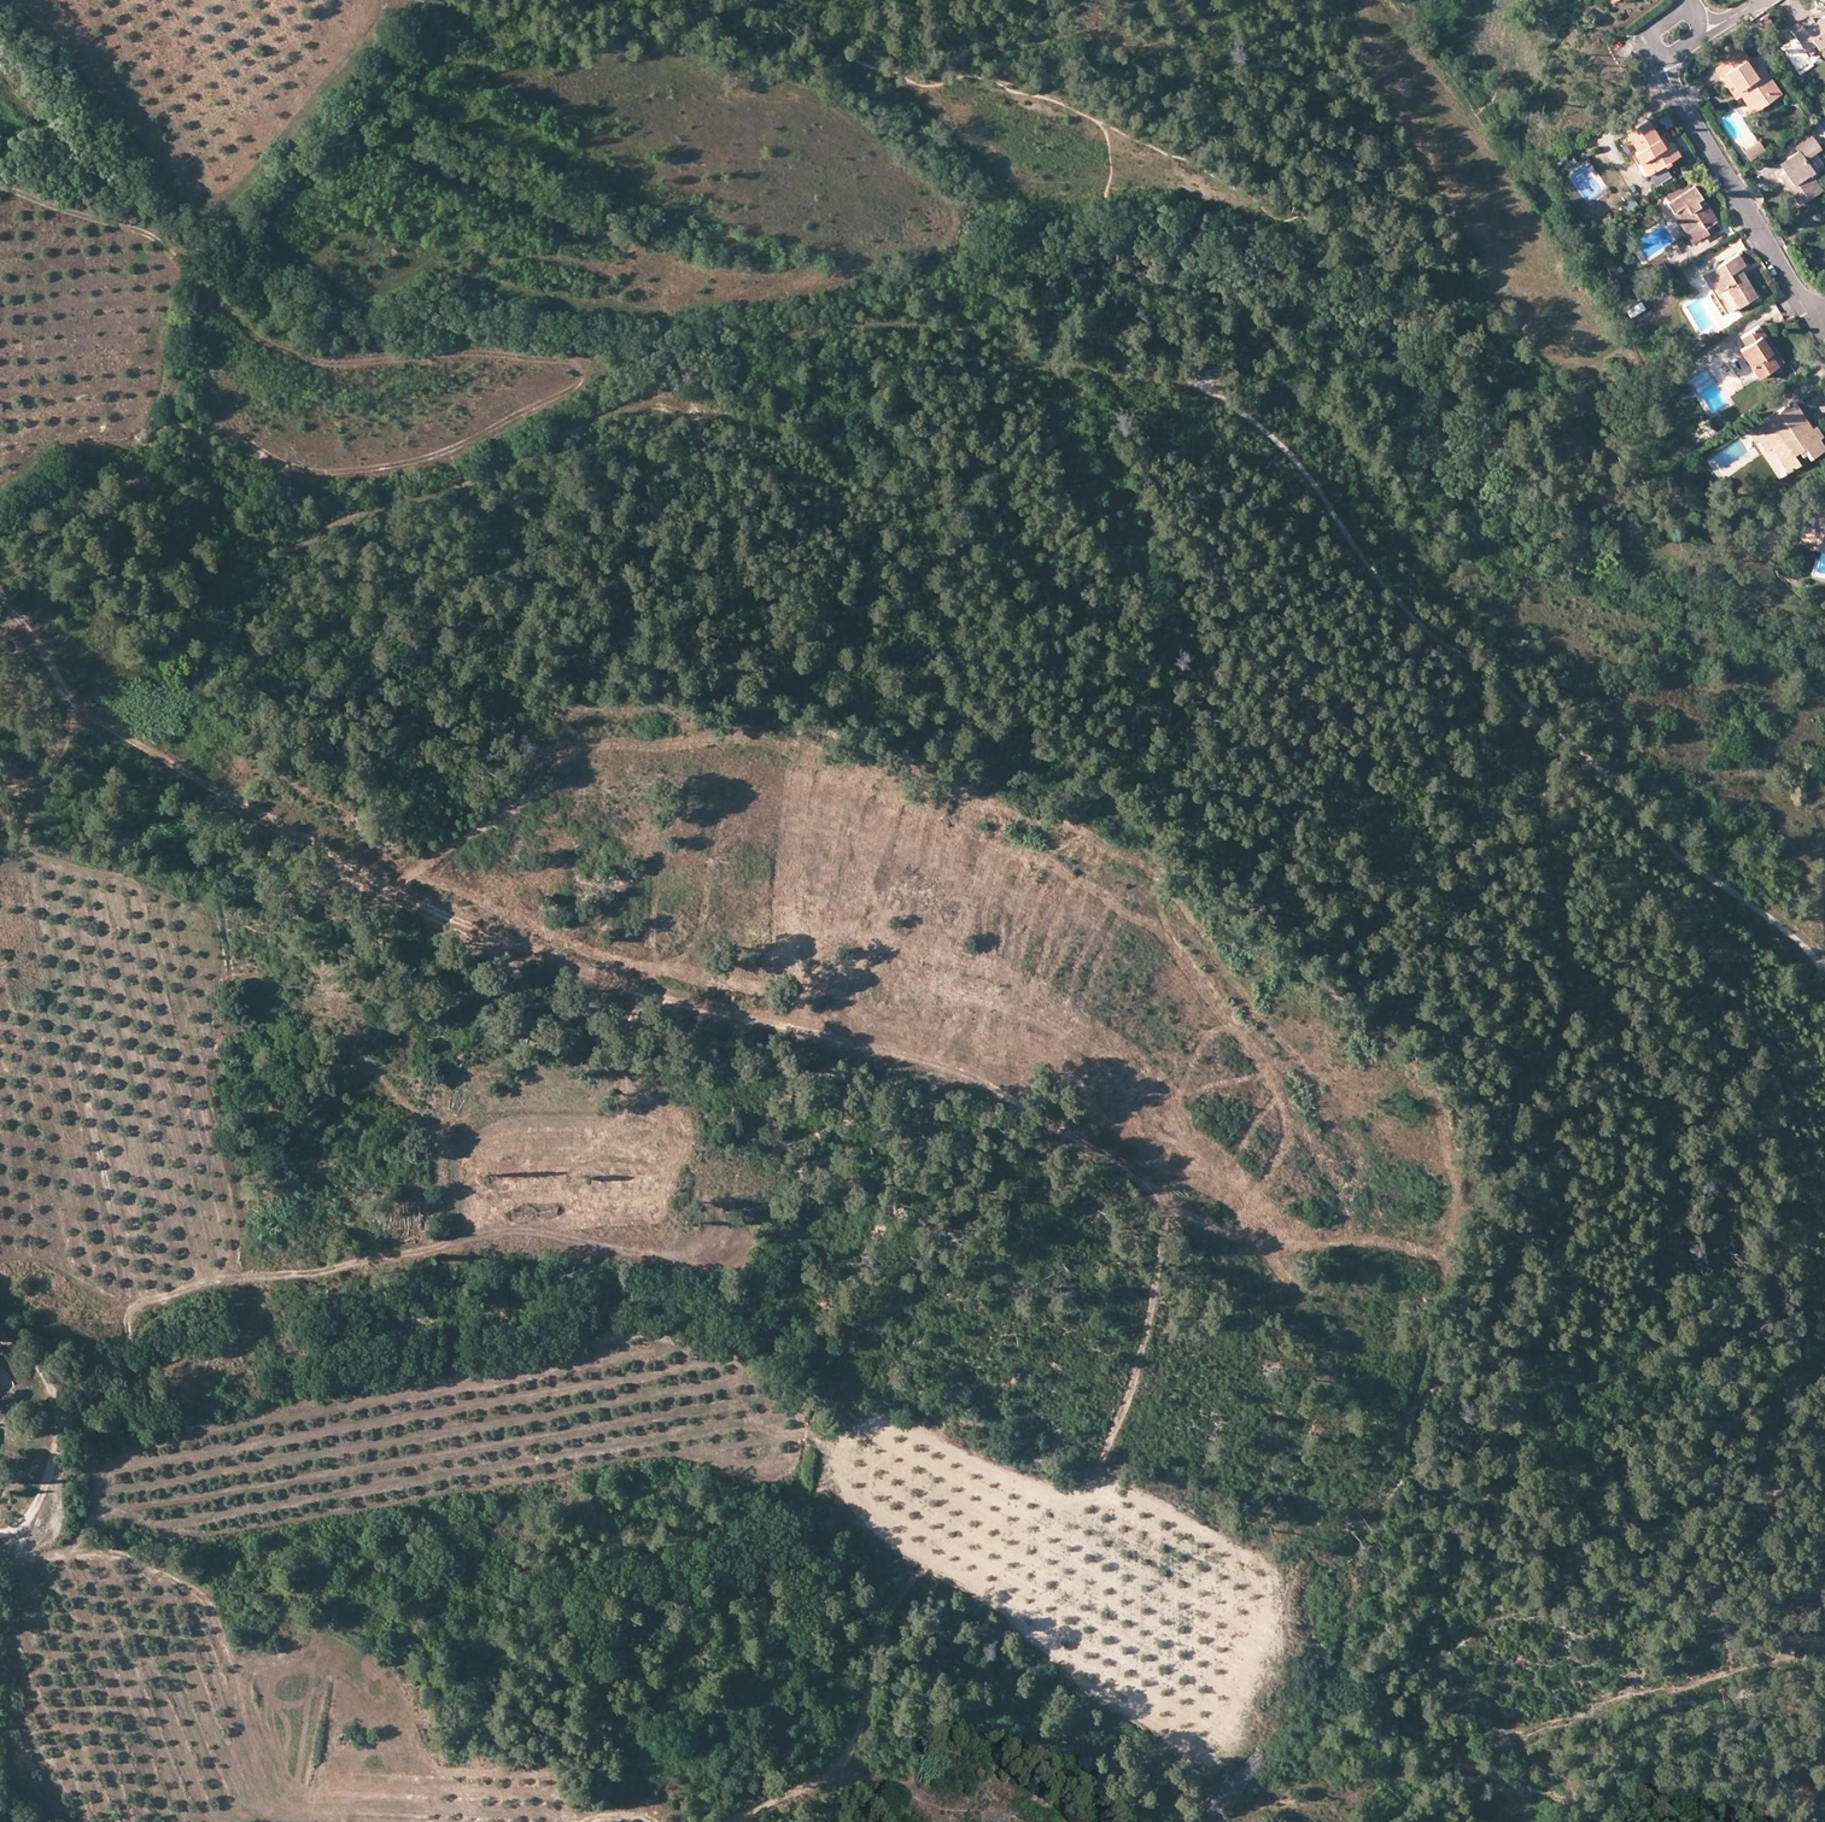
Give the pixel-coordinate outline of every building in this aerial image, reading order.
[(1823,16),(1821,12),(1814,16),(1817,20),(1823,16)] [(1791,31),(1807,55),(1824,43),(1824,18),(1823,16),(1817,20),(1814,16),(1803,24),(1791,31)] [(1807,55),(1813,63),(1824,55),(1824,43),(1807,55)] [(1719,65),(1740,51),(1735,44),(1714,58),(1719,65)] [(1740,51),(1753,71),(1755,69),(1742,49),(1740,51)] [(1714,68),(1719,76),(1726,71),(1742,95),(1747,91),(1758,108),(1781,92),(1762,65),(1755,69),(1753,71),(1740,51),(1714,68)] [(1751,113),(1758,108),(1747,91),(1742,95),(1726,71),(1719,76),(1735,99),(1739,96),(1751,113)] [(1647,118),(1625,132),(1636,151),(1633,152),(1639,162),(1645,158),(1652,170),(1679,154),(1671,141),(1668,143),(1663,146),(1658,137),(1647,118)] [(1663,134),(1658,137),(1663,146),(1668,143),(1663,134)] [(1779,164),(1783,172),(1792,185),(1787,189),(1797,205),(1821,189),(1812,171),(1805,160),(1820,149),(1811,136),(1794,147),(1797,152),(1779,164)] [(1753,144),(1759,152),(1764,149),(1758,140),(1753,144)] [(1744,150),(1750,158),(1759,152),(1753,144),(1744,150)] [(1644,175),(1652,170),(1645,158),(1639,162),(1637,163),(1644,175)] [(1653,184),(1671,175),(1666,165),(1648,173),(1653,184)] [(1783,172),(1778,175),(1787,189),(1792,185),(1783,172)] [(1716,221),(1694,185),(1690,187),(1686,181),(1665,194),(1669,201),(1666,202),(1672,212),(1675,210),(1691,237),(1716,221)] [(1691,237),(1675,210),(1672,212),(1689,238),(1691,237)] [(1738,252),(1702,275),(1717,299),(1720,297),(1729,311),(1757,294),(1740,267),(1745,263),(1738,252)] [(1610,256),(1604,260),(1609,271),(1616,266),(1610,256)] [(1619,270),(1616,266),(1609,271),(1611,276),(1619,270)] [(1766,334),(1760,324),(1740,337),(1745,345),(1739,349),(1758,377),(1772,367),(1762,351),(1765,348),(1759,338),(1766,334)] [(1783,360),(1766,334),(1759,338),(1765,348),(1762,351),(1772,367),(1783,360)] [(1638,386),(1640,390),(1660,378),(1658,375),(1653,378),(1641,385),(1638,386)] [(1796,402),(1788,407),(1799,424),(1807,419),(1796,402)] [(1786,404),(1750,428),(1764,451),(1770,447),(1786,471),(1798,463),(1793,455),(1798,451),(1801,455),(1805,452),(1808,457),(1824,446),(1819,437),(1822,434),(1816,425),(1812,427),(1807,419),(1799,424),(1788,407),(1786,404)] [(1712,427),(1709,422),(1703,426),(1706,431),(1712,427)] [(1799,544),(1810,547),(1811,544),(1818,545),(1821,531),(1824,532),(1824,499),(1810,495),(1806,512),(1812,514),(1810,526),(1802,525),(1799,544)]
